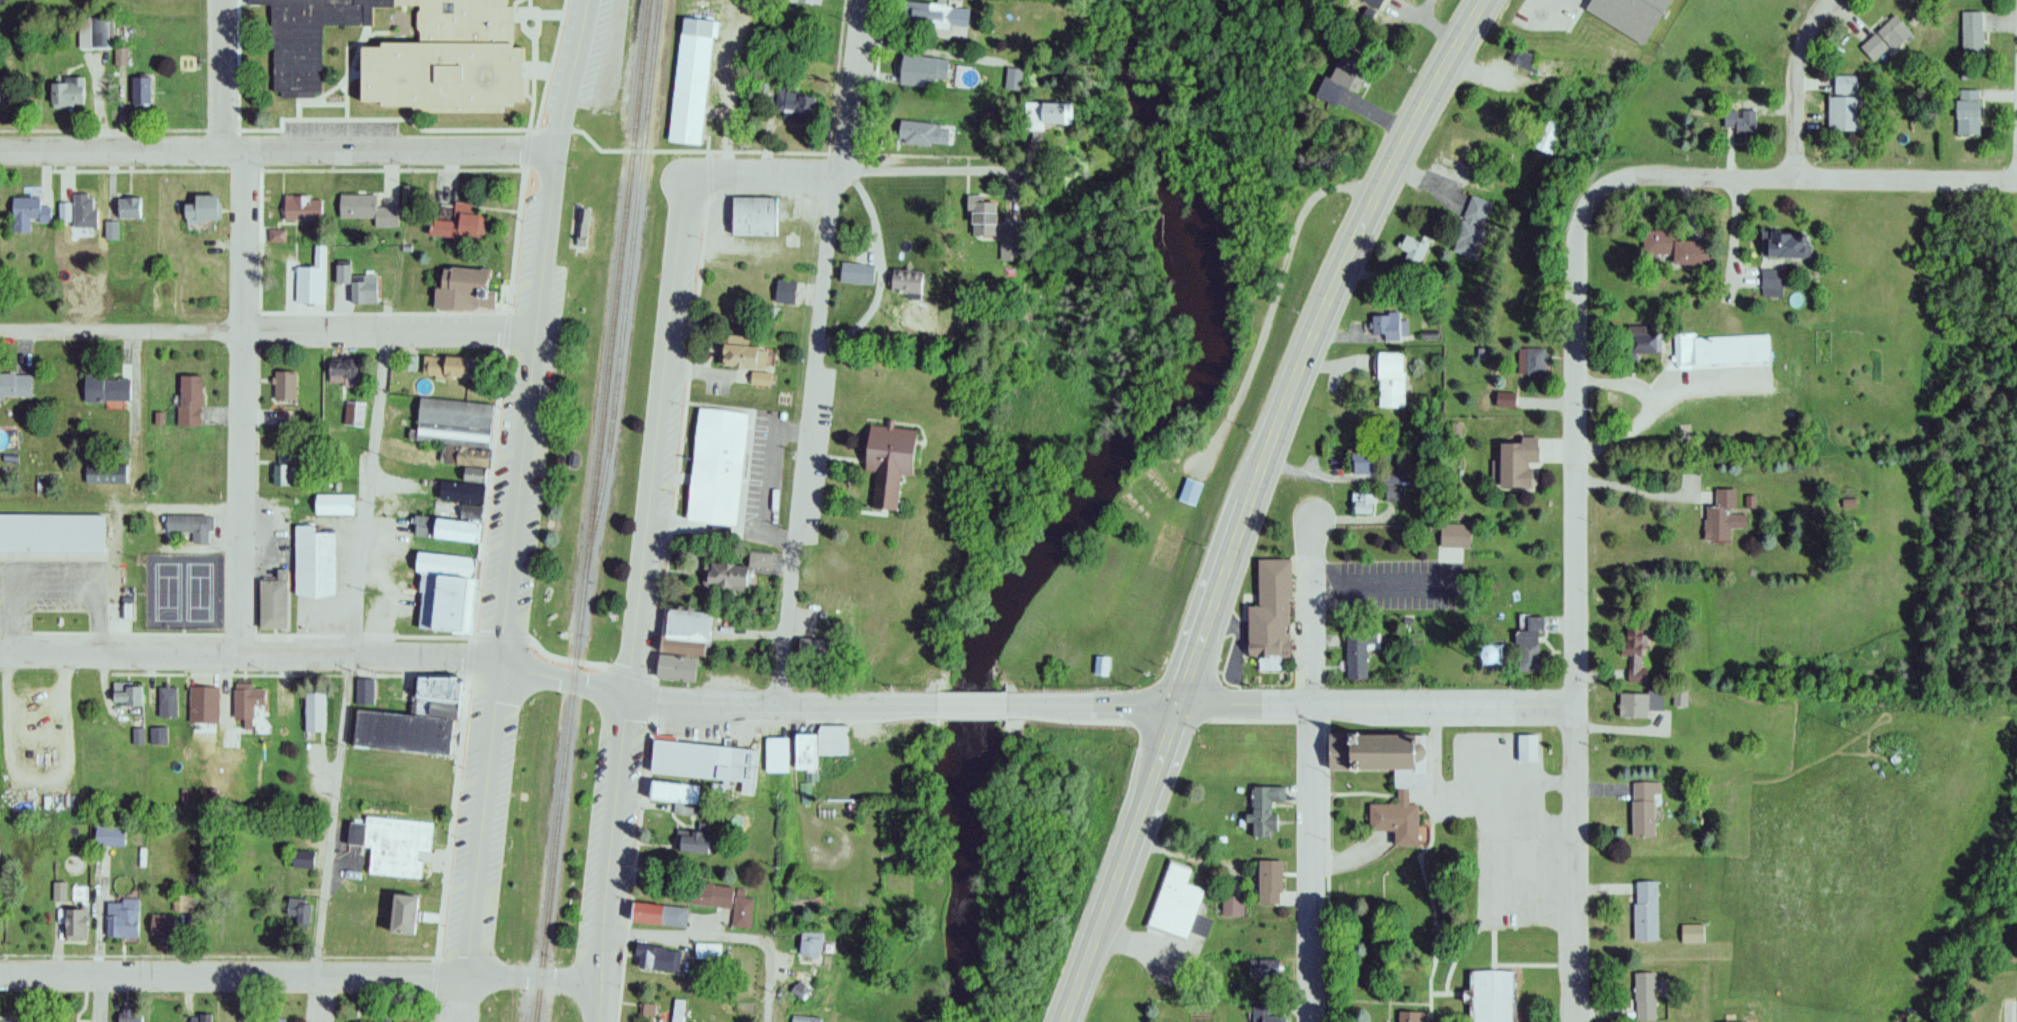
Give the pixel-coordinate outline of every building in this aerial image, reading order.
[(522,47),(512,47),(512,6),(508,6),(508,0),(246,0),(246,4),(271,5),(270,95),(319,96),(320,26),(372,26),(372,7),(416,7),(415,44),(356,43),(355,104),(521,106),(522,47)] [(1372,9),(1379,0),(1359,0),(1372,9)] [(1580,9),(1637,46),(1666,0),(1586,0),(1580,9)] [(968,27),(969,8),(903,3),(902,22),(968,27)] [(1983,11),(1961,11),(1961,55),(1983,55),(1983,11)] [(1894,51),(1912,33),(1894,15),(1860,48),(1874,62),(1889,47),(1894,51)] [(668,142),(702,146),(715,21),(680,17),(668,142)] [(96,20),(81,20),(81,47),(98,47),(98,28),(96,28),(96,20)] [(115,67),(128,67),(128,49),(115,49),(115,67)] [(1534,61),(1519,49),(1511,59),(1526,71),(1534,61)] [(900,54),(897,82),(945,87),(948,60),(900,54)] [(1324,77),(1315,98),(1336,108),(1345,89),(1357,95),(1368,71),(1340,58),(1330,80),(1324,77)] [(1828,96),(1827,131),(1857,131),(1858,76),(1833,75),(1833,96),(1828,96)] [(85,109),(85,78),(62,78),(62,83),(48,83),(48,109),(85,109)] [(149,78),(131,78),(131,105),(149,105),(149,78)] [(806,90),(777,89),(776,112),(805,113),(806,90)] [(1955,135),(1978,135),(1978,90),(1955,90),(1955,135)] [(1023,102),(1023,130),(1043,130),(1043,124),(1070,125),(1071,103),(1023,102)] [(1723,131),(1755,131),(1755,110),(1723,110),(1723,131)] [(1529,147),(1553,156),(1566,125),(1542,115),(1529,147)] [(944,126),(898,121),(896,142),(941,148),(944,126)] [(733,192),(731,236),(775,235),(774,192),(733,192)] [(72,204),(59,204),(59,228),(97,228),(97,194),(72,194),(72,204)] [(191,204),(181,204),(181,223),(214,223),(214,195),(191,195),(191,204)] [(375,195),(338,195),(338,219),(374,219),(374,228),(397,228),(397,207),(375,207),(375,195)] [(283,220),(320,220),(320,197),(283,196),(283,220)] [(1454,253),(1478,259),(1492,202),(1468,196),(1454,253)] [(12,233),(31,233),(31,223),(51,223),(51,206),(41,206),(40,198),(11,198),(12,233)] [(116,219),(142,219),(142,198),(116,198),(116,219)] [(967,199),(967,236),(994,236),(994,199),(967,199)] [(427,236),(482,240),(484,215),(470,214),(471,204),(438,202),(437,217),(428,216),(427,236)] [(577,237),(587,238),(590,210),(580,209),(577,237)] [(1000,261),(1019,261),(1019,216),(1000,216),(1000,261)] [(105,239),(119,239),(119,222),(105,222),(105,239)] [(1672,264),(1710,264),(1711,240),(1672,240),(1672,230),(1642,230),(1642,253),(1672,253),(1672,264)] [(1431,247),(1408,232),(1396,252),(1419,267),(1431,247)] [(1763,258),(1809,258),(1810,232),(1763,232),(1763,258)] [(315,267),(296,267),(295,305),(326,305),(327,246),(315,246),(315,267)] [(875,266),(840,262),(837,281),(873,286),(875,266)] [(377,305),(377,276),(351,276),(351,264),(335,264),(334,285),(350,285),(350,305),(377,305)] [(494,291),(489,290),(489,268),(435,267),(434,310),(493,311),(494,291)] [(889,292),(907,292),(907,297),(922,297),(922,270),(889,270),(889,292)] [(772,275),(771,299),(789,299),(793,277),(772,275)] [(1372,313),(1371,335),(1384,335),(1384,343),(1406,343),(1407,321),(1401,321),(1401,313),(1372,313)] [(1626,357),(1659,357),(1659,326),(1626,326),(1626,357)] [(716,328),(715,361),(774,363),(773,328),(716,328)] [(1769,336),(1696,338),(1696,333),(1676,334),(1677,366),(1769,363),(1769,336)] [(1519,374),(1545,374),(1545,348),(1519,348),(1519,374)] [(1406,408),(1406,353),(1377,353),(1377,408),(1406,408)] [(417,373),(417,357),(401,357),(401,372),(417,373)] [(421,377),(466,378),(466,357),(422,357),(421,377)] [(327,385),(357,384),(356,360),(327,361),(327,385)] [(747,367),(748,379),(771,382),(770,369),(747,367)] [(0,374),(0,396),(31,396),(31,374),(0,374)] [(281,400),(294,400),(294,374),(281,374),(281,400)] [(84,376),(83,402),(129,402),(129,377),(84,376)] [(177,426),(201,426),(201,376),(177,376),(177,426)] [(1515,408),(1515,393),(1495,393),(1495,408),(1515,408)] [(413,442),(441,444),(440,465),(462,467),(461,484),(436,482),(433,518),(413,516),(411,538),(479,544),(490,404),(416,398),(413,442)] [(698,402),(686,514),(735,520),(748,406),(698,402)] [(363,426),(363,404),(345,404),(345,426),(363,426)] [(869,416),(865,463),(876,465),(871,502),(898,504),(903,465),(914,468),(919,420),(869,416)] [(1536,463),(1536,438),(1519,438),(1519,443),(1497,443),(1497,489),(1530,489),(1530,463),(1536,463)] [(1352,475),(1373,475),(1373,453),(1352,453),(1352,475)] [(272,456),(273,487),(295,486),(295,455),(272,456)] [(128,485),(128,466),(84,466),(84,485),(128,485)] [(1399,474),(1386,474),(1385,501),(1398,502),(1399,474)] [(1181,479),(1174,501),(1192,507),(1199,485),(1181,479)] [(1705,507),(1704,541),(1729,542),(1730,529),(1746,529),(1746,515),(1735,515),(1735,490),(1716,489),(1715,507),(1705,507)] [(1377,494),(1352,494),(1352,514),(1377,514),(1377,494)] [(355,516),(355,496),(314,496),(314,516),(355,516)] [(103,554),(103,517),(0,516),(0,553),(103,554)] [(191,544),(210,544),(209,516),(165,517),(165,534),(191,534),(191,544)] [(293,527),(294,597),(335,597),(334,534),(313,534),(313,526),(293,527)] [(1437,526),(1437,548),(1465,548),(1465,526),(1437,526)] [(748,542),(751,560),(772,562),(768,544),(748,542)] [(700,553),(700,583),(748,584),(747,555),(700,553)] [(470,634),(476,559),(414,554),(413,572),(420,573),(416,630),(470,634)] [(1254,558),(1254,603),(1242,603),(1242,655),(1256,655),(1256,672),(1274,672),(1274,655),(1285,655),(1285,558),(1254,558)] [(288,628),(288,568),(276,568),(276,578),(257,578),(257,628),(288,628)] [(667,601),(711,605),(708,648),(662,644),(667,601)] [(1526,615),(1526,628),(1512,628),(1513,669),(1537,669),(1536,628),(1542,628),(1542,615),(1526,615)] [(1645,682),(1644,629),(1622,630),(1622,656),(1628,656),(1628,682),(1645,682)] [(796,631),(795,661),(825,661),(827,632),(796,631)] [(1340,632),(1341,681),(1361,680),(1361,648),(1373,647),(1373,632),(1340,632)] [(656,647),(698,652),(696,675),(652,671),(656,647)] [(1090,656),(1090,674),(1105,674),(1105,656),(1090,656)] [(353,678),(353,701),(369,701),(369,678),(353,678)] [(458,722),(461,682),(413,682),(410,717),(458,722)] [(186,707),(215,707),(215,683),(186,683),(186,707)] [(143,686),(111,686),(111,705),(143,705),(143,686)] [(158,686),(158,718),(178,718),(178,686),(158,686)] [(232,725),(242,725),(242,731),(267,731),(268,686),(233,686),(232,725)] [(1648,718),(1648,710),(1663,710),(1663,692),(1619,692),(1619,718),(1648,718)] [(303,694),(304,730),(322,730),(321,693),(303,694)] [(374,713),(357,711),(351,744),(454,755),(458,722),(410,717),(374,713)] [(820,719),(820,755),(847,753),(846,719),(820,719)] [(798,727),(798,762),(816,762),(817,727),(798,727)] [(764,730),(765,765),(790,766),(790,728),(764,730)] [(240,729),(221,729),(221,749),(240,749),(240,729)] [(655,730),(649,793),(674,794),(674,808),(709,810),(709,779),(741,780),(741,786),(753,786),(755,742),(734,740),(735,737),(655,730)] [(1515,731),(1516,758),(1536,758),(1536,731),(1515,731)] [(1336,735),(1335,770),(1426,772),(1426,736),(1336,735)] [(1654,795),(1661,795),(1661,783),(1631,783),(1632,839),(1654,838),(1654,795)] [(1249,784),(1249,812),(1242,812),(1242,822),(1250,822),(1249,835),(1268,835),(1268,829),(1272,830),(1272,814),(1268,813),(1267,802),(1281,802),(1280,784),(1249,784)] [(1365,802),(1365,831),(1390,831),(1389,842),(1423,844),(1424,825),(1416,825),(1415,821),(1422,819),(1419,812),(1414,816),(1413,813),(1418,810),(1413,801),(1404,801),(1404,788),(1393,788),(1393,802),(1365,802)] [(349,816),(345,839),(369,840),(369,867),(421,872),(422,856),(417,856),(417,845),(430,846),(432,819),(366,811),(366,818),(349,816)] [(676,824),(674,843),(711,846),(712,816),(699,815),(698,823),(692,823),(692,825),(676,824)] [(95,846),(123,846),(123,827),(95,826),(95,846)] [(316,853),(291,852),(291,869),(315,870),(316,853)] [(1254,858),(1253,903),(1275,903),(1276,858),(1254,858)] [(1164,859),(1142,924),(1182,938),(1184,932),(1201,939),(1208,922),(1191,915),(1200,891),(1182,884),(1188,868),(1164,859)] [(688,872),(685,897),(733,902),(732,918),(751,921),(753,893),(744,892),(745,883),(735,883),(735,878),(688,872)] [(1656,942),(1656,883),(1634,883),(1634,942),(1656,942)] [(396,884),(392,924),(417,925),(422,886),(396,884)] [(637,891),(634,911),(685,920),(687,900),(637,891)] [(1217,895),(1217,916),(1237,917),(1237,895),(1217,895)] [(150,916),(149,938),(188,939),(189,898),(173,897),(173,917),(150,916)] [(106,938),(139,939),(139,900),(106,900),(106,938)] [(309,930),(307,901),(286,902),(287,919),(294,918),(294,931),(309,930)] [(687,908),(630,903),(628,924),(686,928),(687,908)] [(87,940),(87,910),(61,910),(61,940),(87,940)] [(802,925),(800,951),(820,952),(822,927),(802,925)] [(1681,945),(1705,945),(1705,925),(1681,925),(1681,945)] [(632,933),(632,937),(635,940),(636,946),(640,946),(639,958),(679,961),(681,943),(661,940),(659,935),(632,933)] [(695,960),(723,961),(722,936),(695,936),(695,960)] [(1280,977),(1275,963),(1266,967),(1271,980),(1280,977)] [(1469,1021),(1518,1021),(1516,967),(1468,965),(1469,1021)] [(1656,1021),(1656,974),(1634,974),(1634,1021),(1656,1021)] [(796,975),(789,986),(801,993),(808,983),(796,975)] [(672,1021),(682,1021),(685,994),(674,992),(672,1021)] [(638,996),(637,1009),(655,1010),(655,997),(638,996)] [(1248,1021),(1279,1021),(1279,1018),(1263,1017),(1263,1003),(1247,1004),(1248,1021)] [(115,1021),(139,1021),(139,1010),(133,1009),(132,1004),(120,1004),(120,1008),(115,1009),(115,1021)] [(187,1021),(208,1021),(207,1008),(195,1009),(196,1014),(187,1014),(187,1021)] [(1393,1021),(1417,1021),(1417,1018),(1423,1019),(1423,1014),(1416,1013),(1416,1009),(1394,1009),(1393,1021)] [(260,1021),(281,1021),(282,1013),(261,1011),(260,1021)] [(788,1021),(818,1021),(819,1015),(790,1011),(788,1021)]
